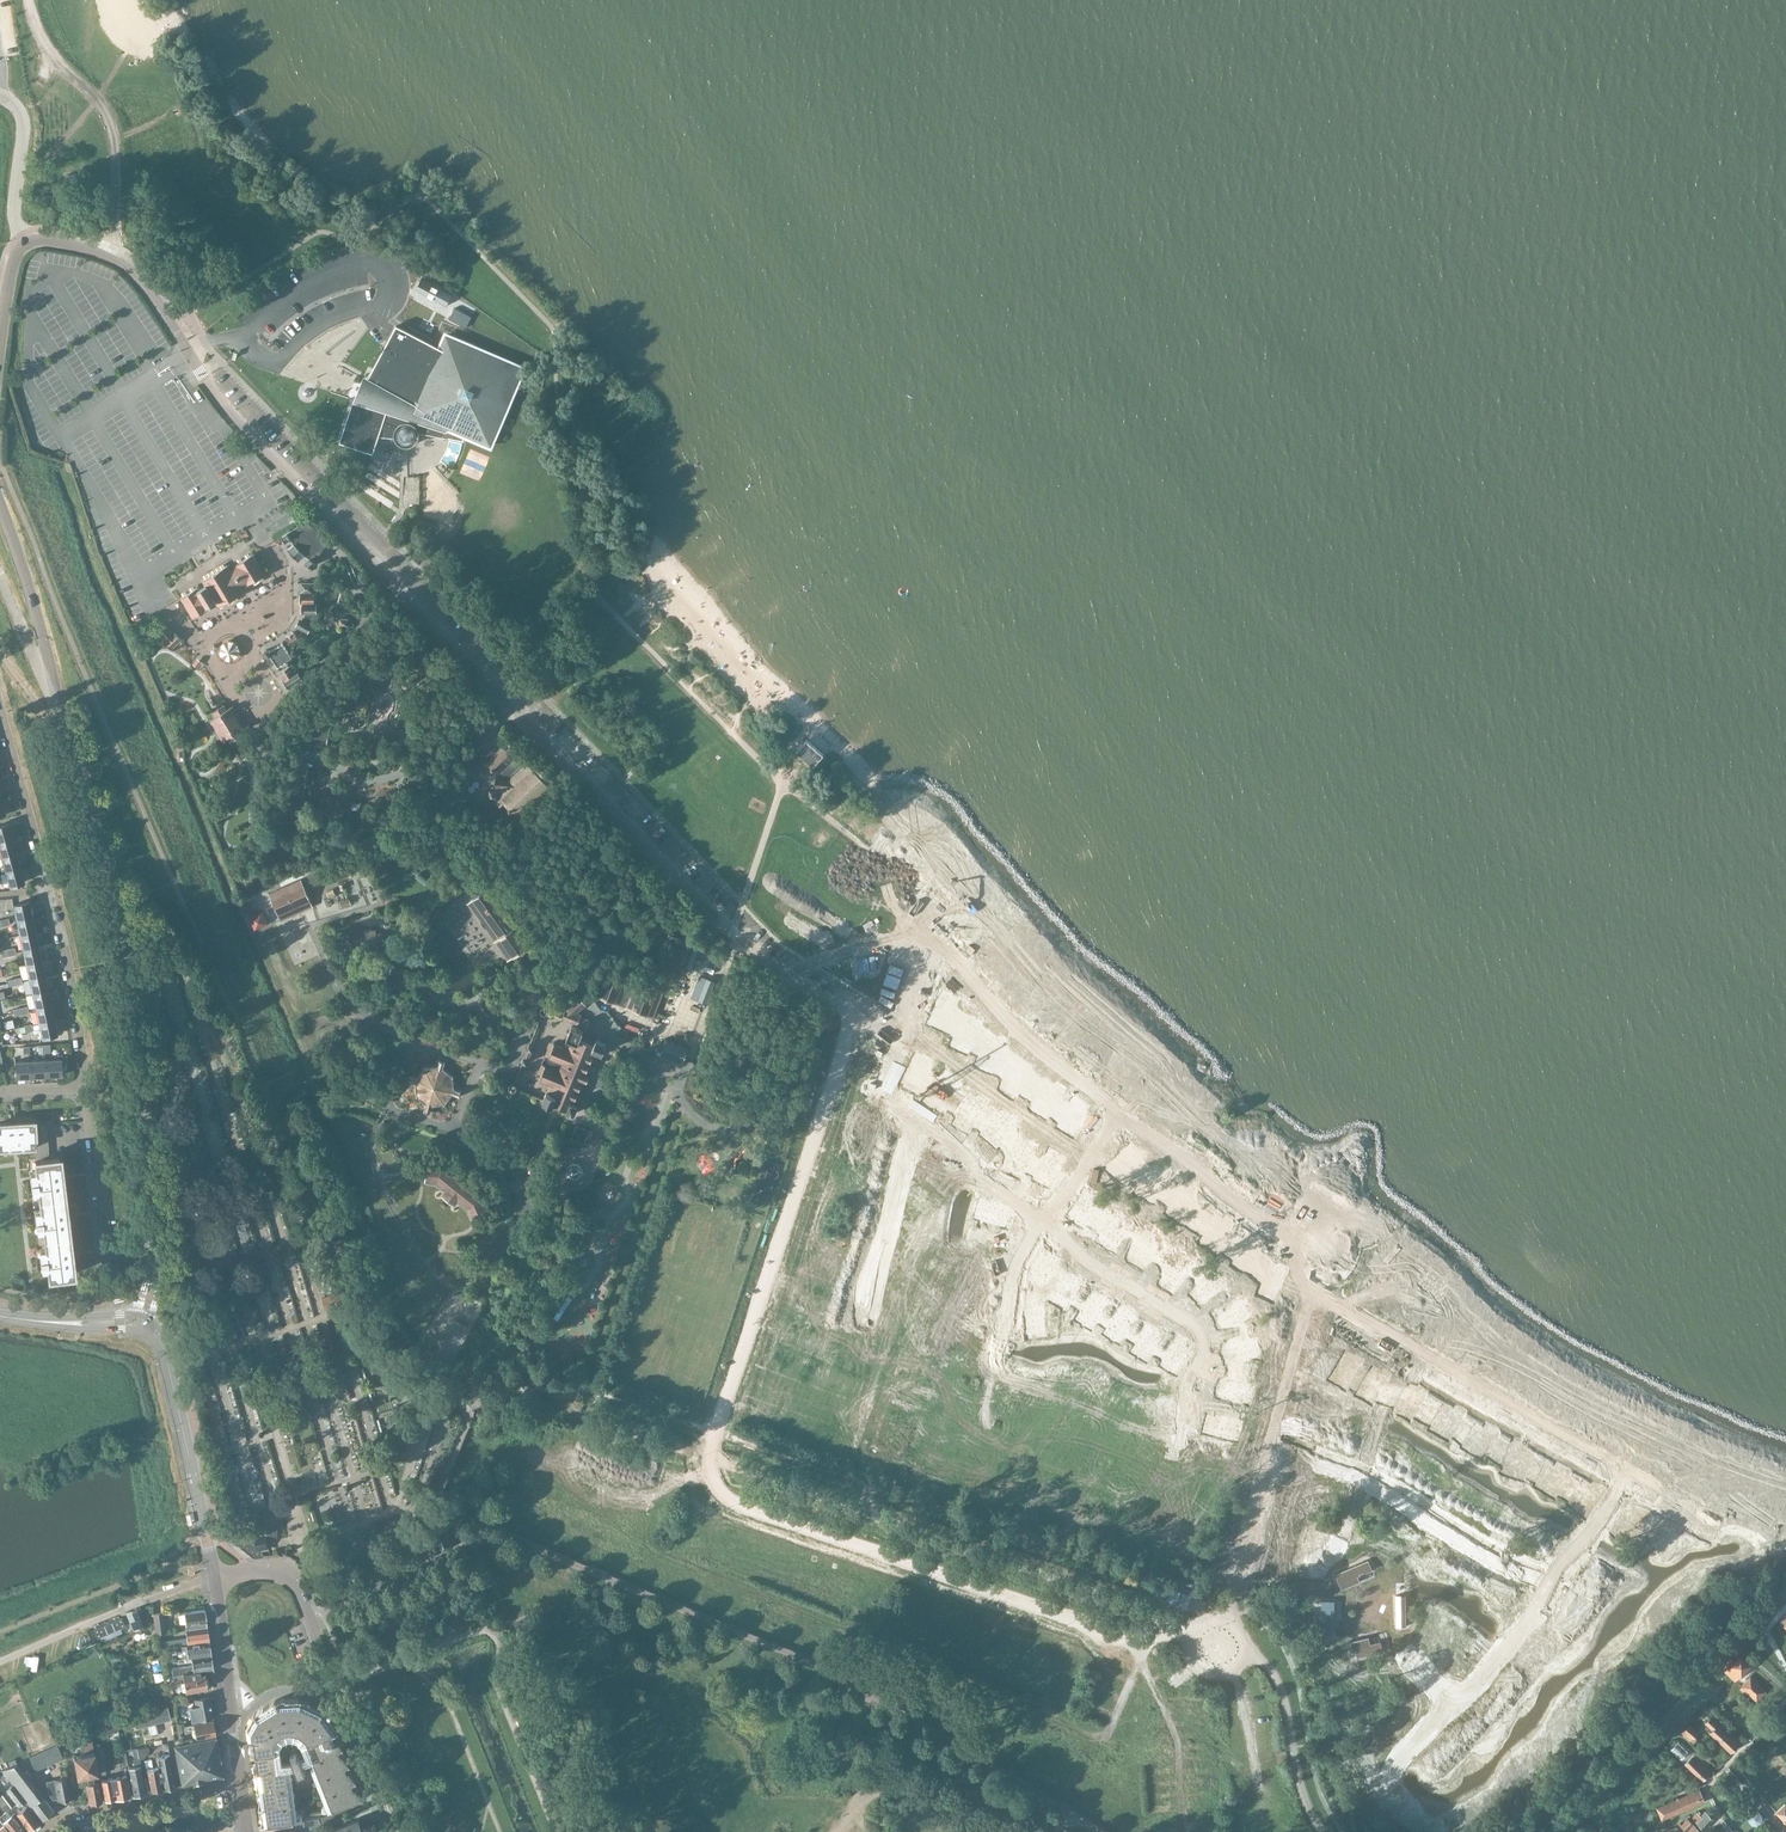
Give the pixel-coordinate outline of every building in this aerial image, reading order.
[(355,288),(358,299),(368,297),(365,285),(355,288)] [(471,317),(454,308),(449,319),(466,328),(471,317)] [(353,400),(340,441),(373,452),(379,435),(394,437),(395,439),(396,441),(398,443),(400,445),(402,446),(404,446),(406,446),(409,446),(411,445),(413,444),(415,443),(416,441),(418,439),(418,437),(419,434),(418,432),(462,440),(465,435),(490,446),(524,368),(483,350),(445,334),(439,349),(396,326),(385,346),(379,358),(373,369),(368,377),(367,380),(371,383),(368,390),(363,387),(360,394),(365,396),(363,403),(353,400)] [(448,467),(455,445),(445,442),(438,464),(448,467)] [(160,452),(162,460),(173,457),(171,450),(160,452)] [(176,465),(169,470),(174,476),(181,471),(176,465)] [(308,520),(282,536),(285,541),(290,538),(294,544),(288,549),(298,560),(304,554),(309,558),(306,563),(311,567),(328,542),(308,520)] [(167,533),(174,546),(181,542),(175,529),(167,533)] [(247,583),(248,584),(264,574),(252,554),(236,564),(237,566),(230,570),(227,565),(202,580),(205,585),(198,589),(197,587),(180,597),(193,617),(210,607),(209,605),(215,602),(217,606),(243,591),(241,587),(247,583)] [(302,619),(297,626),(308,632),(312,625),(310,624),(316,613),(316,603),(314,603),(314,593),(313,593),(313,582),(301,582),(301,593),(300,593),(300,602),(302,602),(302,613),(305,613),(302,619)] [(587,616),(592,621),(596,617),(591,612),(587,616)] [(173,633),(164,623),(156,630),(166,640),(164,642),(172,649),(182,640),(175,632),(173,633)] [(294,632),(286,637),(291,645),(299,640),(294,632)] [(291,656),(281,640),(268,647),(278,664),(291,656)] [(223,660),(227,662),(232,661),(236,659),(239,655),(240,651),(239,646),(236,642),(231,641),(226,641),(222,643),(219,647),(218,651),(220,656),(223,660)] [(431,669),(430,669),(429,670),(428,669),(425,666),(426,666),(420,661),(419,662),(418,661),(416,660),(412,660),(410,660),(404,663),(406,667),(412,664),(414,664),(416,665),(422,670),(423,670),(426,673),(425,674),(430,679),(435,673),(431,669)] [(290,670),(288,667),(282,671),(284,674),(282,676),(285,681),(288,686),(302,676),(298,672),(295,674),(291,669),(290,670)] [(391,687),(392,678),(372,676),(371,685),(391,687)] [(348,694),(346,711),(356,713),(359,694),(353,693),(353,695),(348,694)] [(215,716),(210,720),(222,741),(228,737),(231,742),(243,735),(240,730),(246,726),(233,706),(227,709),(225,705),(213,712),(215,716)] [(503,738),(475,764),(485,775),(492,768),(497,773),(497,786),(493,789),(490,789),(490,796),(493,796),(497,800),(496,800),(500,804),(504,800),(518,814),(547,785),(546,784),(551,780),(525,754),(527,756),(524,759),(503,738)] [(806,739),(796,751),(813,766),(823,753),(806,739)] [(327,795),(321,798),(333,819),(341,815),(329,794),(327,795)] [(8,823),(0,825),(0,841),(12,838),(8,823)] [(1,856),(16,852),(12,838),(0,841),(0,853),(1,856)] [(5,871),(20,867),(16,852),(1,856),(5,871)] [(24,882),(20,867),(5,871),(9,886),(24,882)] [(941,880),(930,913),(942,918),(953,885),(952,884),(952,885),(942,882),(942,881),(941,880)] [(491,886),(473,899),(501,937),(494,942),(503,955),(507,961),(523,949),(531,960),(540,954),(518,924),(491,886)] [(286,887),(269,894),(281,921),(301,912),(313,907),(304,887),(288,894),(286,887)] [(963,900),(950,933),(962,938),(975,905),(974,904),(973,906),(963,902),(964,901),(963,900)] [(13,905),(16,920),(31,916),(28,902),(13,905)] [(35,931),(31,916),(16,920),(20,934),(35,931)] [(246,926),(264,928),(265,919),(247,917),(246,926)] [(983,924),(968,956),(979,961),(994,930),(993,929),(993,930),(983,926),(984,925),(983,924)] [(376,930),(367,932),(368,938),(370,946),(386,942),(383,934),(377,935),(376,930)] [(38,946),(35,931),(20,934),(23,949),(38,946)] [(692,943),(669,934),(666,941),(670,942),(666,952),(662,951),(659,958),(683,967),(692,943)] [(283,947),(293,965),(316,953),(308,939),(295,946),(297,950),(292,952),(288,944),(283,947)] [(41,961),(38,946),(23,949),(26,964),(41,961)] [(8,955),(16,954),(15,947),(7,949),(8,955)] [(8,955),(7,949),(0,950),(0,953),(1,957),(8,955)] [(41,961),(26,964),(29,979),(44,975),(41,961)] [(1027,964),(1007,992),(1017,1000),(1038,971),(1037,971),(1036,972),(1027,965),(1028,964),(1027,964)] [(603,967),(593,994),(620,1005),(621,1004),(631,978),(603,967)] [(29,979),(32,993),(47,990),(44,975),(29,979)] [(21,976),(13,978),(15,985),(23,983),(21,976)] [(7,986),(15,985),(13,978),(6,980),(7,986)] [(631,978),(621,1004),(626,1006),(626,1007),(653,1017),(663,990),(631,978)] [(35,1008),(50,1005),(47,990),(32,993),(35,1008)] [(940,992),(930,1017),(931,1017),(931,1016),(940,1020),(944,1010),(951,1013),(950,1013),(951,1014),(958,996),(957,996),(957,997),(949,994),(948,996),(940,993),(940,992)] [(904,1016),(907,1006),(897,1003),(888,1027),(898,1030),(901,1025),(904,1016)] [(35,1008),(38,1023),(53,1020),(50,1005),(35,1008)] [(766,1018),(775,1021),(779,1008),(770,1005),(766,1018)] [(27,1006),(20,1007),(21,1014),(29,1012),(27,1006)] [(21,1014),(20,1007),(12,1009),(14,1016),(21,1014)] [(582,1016),(566,1009),(562,1018),(578,1025),(582,1016)] [(964,1015),(953,1039),(954,1039),(954,1038),(963,1043),(967,1033),(974,1036),(974,1037),(982,1021),(982,1020),(981,1021),(974,1018),(973,1020),(965,1016),(965,1015),(964,1015)] [(57,1034),(53,1020),(38,1023),(42,1038),(57,1034)] [(22,1033),(33,1030),(31,1024),(21,1026),(22,1033)] [(554,1084),(551,1093),(547,1091),(542,1102),(552,1107),(553,1104),(567,1110),(567,1111),(574,1114),(578,1105),(576,1105),(598,1052),(602,1054),(606,1044),(596,1040),(594,1045),(580,1039),(583,1031),(571,1027),(566,1039),(572,1041),(568,1050),(554,1044),(548,1058),(546,1058),(544,1059),(544,1061),(544,1063),(546,1064),(540,1078),(554,1084)] [(989,1034),(978,1059),(979,1059),(979,1058),(988,1062),(993,1053),(999,1056),(999,1057),(1000,1057),(1008,1040),(1007,1040),(1006,1041),(999,1037),(998,1040),(990,1036),(990,1035),(989,1034)] [(1108,1036),(1088,1065),(1098,1072),(1119,1044),(1118,1043),(1117,1044),(1108,1038),(1109,1037),(1108,1036)] [(38,1045),(38,1053),(50,1052),(50,1045),(38,1045)] [(915,1053),(900,1086),(911,1091),(919,1073),(920,1073),(920,1072),(919,1072),(920,1070),(921,1070),(923,1066),(922,1066),(925,1059),(916,1054),(916,1053),(915,1053)] [(61,1074),(60,1058),(45,1059),(45,1075),(61,1074)] [(30,1076),(45,1075),(45,1059),(29,1060),(30,1076)] [(1013,1059),(1001,1083),(1002,1083),(1003,1082),(1011,1087),(1016,1077),(1023,1081),(1022,1081),(1023,1082),(1031,1065),(1030,1065),(1023,1062),(1021,1064),(1013,1060),(1014,1059),(1013,1059)] [(30,1076),(29,1060),(14,1061),(15,1077),(30,1076)] [(410,1076),(409,1081),(416,1083),(417,1095),(416,1096),(416,1097),(417,1096),(427,1104),(425,1111),(430,1112),(431,1105),(444,1104),(444,1105),(445,1105),(445,1104),(453,1094),(459,1096),(461,1092),(454,1090),(453,1077),(454,1077),(453,1076),(452,1076),(443,1068),(445,1062),(440,1060),(438,1067),(426,1068),(426,1067),(424,1068),(425,1069),(417,1078),(410,1076)] [(945,1072),(926,1103),(936,1108),(946,1092),(947,1092),(948,1092),(947,1091),(948,1089),(949,1090),(951,1086),(950,1085),(954,1078),(945,1073),(946,1072),(945,1072)] [(1047,1079),(1033,1102),(1034,1103),(1034,1102),(1043,1107),(1048,1097),(1055,1101),(1054,1102),(1055,1102),(1064,1086),(1063,1086),(1063,1087),(1056,1083),(1055,1085),(1047,1080),(1047,1079)] [(969,1094),(956,1117),(957,1118),(957,1117),(966,1122),(971,1112),(977,1116),(977,1117),(978,1117),(986,1100),(985,1101),(978,1097),(977,1099),(969,1095),(969,1094)] [(1074,1095),(1065,1112),(1066,1112),(1066,1111),(1073,1115),(1068,1124),(1077,1128),(1076,1129),(1077,1130),(1089,1106),(1088,1106),(1080,1102),(1081,1100),(1074,1096),(1074,1095)] [(1003,1108),(985,1128),(986,1129),(987,1128),(994,1134),(1001,1126),(1007,1131),(1006,1132),(1007,1132),(1019,1118),(1018,1118),(1017,1118),(1011,1113),(1009,1115),(1003,1109),(1003,1108)] [(33,1132),(33,1124),(33,1121),(14,1122),(0,1123),(0,1147),(15,1147),(33,1146),(35,1145),(34,1139),(33,1132)] [(865,1130),(894,1142),(898,1133),(869,1121),(869,1122),(870,1122),(866,1130),(865,1130)] [(584,1143),(589,1129),(576,1124),(571,1138),(584,1143)] [(1018,1139),(1006,1163),(1007,1162),(1015,1167),(1020,1157),(1027,1161),(1026,1162),(1027,1162),(1036,1145),(1035,1145),(1034,1146),(1027,1142),(1026,1144),(1018,1140),(1018,1139)] [(33,1146),(34,1152),(49,1151),(48,1144),(35,1145),(33,1146)] [(1130,1144),(1111,1162),(1111,1163),(1112,1162),(1119,1169),(1126,1162),(1132,1167),(1131,1168),(1132,1168),(1145,1155),(1144,1155),(1144,1156),(1138,1150),(1136,1151),(1130,1145),(1131,1144),(1130,1144)] [(1050,1147),(1033,1179),(1043,1184),(1052,1167),(1053,1168),(1053,1167),(1052,1166),(1053,1164),(1054,1165),(1056,1161),(1059,1153),(1050,1148),(1050,1147)] [(879,1178),(885,1168),(854,1149),(854,1150),(855,1150),(849,1160),(856,1164),(856,1165),(859,1167),(860,1166),(862,1167),(861,1168),(862,1169),(863,1168),(879,1178)] [(34,1152),(35,1160),(49,1158),(49,1151),(34,1152)] [(34,1160),(37,1179),(30,1180),(30,1182),(30,1185),(37,1184),(39,1199),(64,1196),(60,1157),(49,1158),(35,1160),(34,1160)] [(921,1166),(917,1174),(932,1181),(935,1174),(945,1179),(950,1169),(928,1158),(923,1168),(921,1166)] [(1154,1163),(1139,1185),(1140,1185),(1148,1190),(1154,1181),(1161,1186),(1160,1187),(1161,1187),(1171,1172),(1171,1171),(1170,1172),(1163,1167),(1162,1169),(1155,1164),(1155,1163),(1154,1163)] [(427,1164),(426,1175),(439,1177),(472,1204),(477,1216),(487,1212),(481,1197),(443,1167),(427,1164)] [(1272,1172),(1256,1204),(1268,1209),(1284,1178),(1283,1178),(1282,1179),(1272,1174),(1273,1173),(1272,1172)] [(952,1197),(955,1190),(943,1185),(940,1193),(952,1197)] [(1178,1185),(1168,1209),(1169,1210),(1170,1209),(1179,1212),(1183,1203),(1189,1205),(1189,1206),(1190,1207),(1197,1189),(1196,1189),(1196,1190),(1188,1187),(1187,1189),(1179,1186),(1179,1185),(1178,1185)] [(1085,1187),(1066,1218),(1076,1224),(1086,1207),(1087,1208),(1087,1207),(1087,1206),(1088,1204),(1089,1205),(1091,1201),(1090,1201),(1094,1194),(1085,1188),(1086,1187),(1085,1187)] [(912,1197),(909,1205),(923,1212),(927,1205),(937,1210),(942,1200),(919,1189),(915,1198),(912,1197)] [(879,1205),(851,1192),(850,1193),(851,1193),(848,1201),(847,1201),(875,1214),(879,1205)] [(68,1234),(64,1196),(39,1199),(41,1218),(34,1219),(35,1221),(35,1223),(42,1223),(44,1237),(68,1234)] [(678,1202),(670,1207),(679,1224),(687,1220),(678,1202)] [(988,1202),(985,1212),(995,1215),(993,1223),(1009,1227),(1011,1219),(1009,1218),(1011,1208),(988,1202)] [(698,1216),(705,1215),(702,1203),(688,1207),(692,1222),(699,1220),(698,1216)] [(706,1210),(707,1226),(714,1226),(714,1209),(706,1210)] [(1115,1211),(1096,1242),(1106,1248),(1116,1231),(1117,1232),(1118,1231),(1117,1230),(1118,1228),(1119,1229),(1121,1225),(1120,1225),(1124,1218),(1115,1212),(1116,1211),(1115,1211)] [(719,1232),(729,1236),(736,1216),(726,1212),(719,1232)] [(1214,1214),(1202,1238),(1203,1239),(1203,1238),(1212,1242),(1217,1233),(1224,1236),(1223,1237),(1224,1237),(1232,1221),(1232,1220),(1231,1221),(1224,1217),(1223,1220),(1215,1216),(1215,1215),(1214,1214)] [(834,1227),(858,1246),(864,1239),(840,1219),(839,1220),(840,1220),(835,1227),(834,1226),(834,1227)] [(747,1240),(752,1223),(744,1220),(739,1238),(747,1240)] [(761,1225),(754,1244),(761,1247),(768,1228),(761,1225)] [(946,1246),(950,1230),(938,1227),(934,1243),(946,1246)] [(1146,1228),(1127,1259),(1137,1265),(1147,1248),(1148,1249),(1148,1248),(1147,1247),(1149,1245),(1150,1246),(1152,1242),(1151,1242),(1155,1235),(1146,1229),(1147,1228),(1146,1228)] [(665,1229),(658,1247),(668,1251),(675,1233),(665,1229)] [(980,1232),(977,1242),(987,1245),(984,1253),(1000,1258),(1003,1250),(1000,1249),(1003,1239),(980,1232)] [(72,1273),(68,1234),(44,1237),(46,1257),(39,1257),(39,1260),(40,1262),(47,1261),(49,1276),(72,1273)] [(688,1241),(682,1260),(691,1263),(698,1244),(688,1241)] [(703,1267),(712,1270),(721,1247),(712,1244),(703,1267)] [(726,1259),(729,1251),(722,1248),(719,1256),(726,1259)] [(1042,1250),(1029,1273),(1030,1272),(1038,1277),(1043,1268),(1050,1272),(1049,1273),(1050,1273),(1060,1257),(1059,1257),(1058,1257),(1051,1253),(1050,1256),(1042,1251),(1043,1250),(1042,1250)] [(927,1251),(925,1258),(949,1266),(952,1258),(927,1251)] [(822,1262),(850,1274),(854,1265),(826,1253),(825,1253),(826,1254),(823,1261),(822,1261),(822,1262)] [(1177,1254),(1158,1285),(1168,1291),(1178,1274),(1179,1275),(1179,1274),(1178,1273),(1179,1271),(1180,1272),(1183,1268),(1182,1268),(1186,1261),(1177,1255),(1177,1254)] [(742,1260),(729,1255),(723,1272),(737,1276),(742,1260)] [(965,1261),(963,1271),(973,1274),(971,1282),(987,1286),(989,1277),(987,1277),(989,1267),(965,1261)] [(1268,1264),(1258,1289),(1259,1289),(1259,1288),(1268,1292),(1272,1282),(1279,1285),(1279,1286),(1280,1286),(1286,1269),(1286,1268),(1285,1269),(1278,1266),(1277,1269),(1268,1265),(1269,1264),(1268,1264)] [(1067,1271),(1053,1294),(1054,1295),(1054,1294),(1063,1299),(1068,1290),(1075,1294),(1074,1295),(1075,1295),(1084,1279),(1084,1278),(1083,1279),(1076,1275),(1075,1277),(1067,1273),(1068,1272),(1067,1271)] [(1215,1271),(1195,1288),(1195,1289),(1196,1288),(1202,1296),(1210,1289),(1215,1295),(1214,1295),(1215,1296),(1229,1284),(1229,1283),(1228,1284),(1222,1278),(1220,1279),(1215,1272),(1215,1271)] [(813,1291),(840,1306),(845,1297),(818,1282),(818,1283),(819,1283),(815,1290),(814,1290),(813,1291)] [(647,1285),(643,1304),(659,1308),(663,1289),(647,1285)] [(212,1297),(217,1316),(249,1307),(244,1288),(212,1297)] [(1094,1291),(1079,1313),(1080,1314),(1081,1313),(1089,1318),(1094,1309),(1101,1313),(1100,1314),(1101,1314),(1111,1299),(1110,1298),(1110,1299),(1103,1295),(1101,1297),(1094,1292),(1094,1291)] [(343,1305),(343,1304),(339,1292),(322,1297),(326,1310),(343,1305)] [(961,1293),(959,1303),(970,1306),(968,1314),(984,1318),(986,1309),(983,1309),(986,1299),(961,1293)] [(1245,1298),(1211,1312),(1215,1322),(1233,1315),(1234,1316),(1234,1315),(1236,1314),(1237,1315),(1241,1313),(1240,1312),(1248,1309),(1244,1300),(1245,1299),(1245,1298)] [(1452,1299),(1446,1314),(1452,1316),(1456,1308),(1458,1309),(1461,1303),(1452,1299)] [(1025,1306),(1024,1306),(1028,1332),(1029,1332),(1029,1331),(1038,1330),(1037,1319),(1044,1318),(1044,1319),(1045,1319),(1042,1300),(1041,1300),(1041,1301),(1033,1303),(1034,1305),(1025,1307),(1025,1306)] [(677,1323),(679,1316),(685,1318),(688,1310),(667,1302),(662,1317),(677,1323)] [(852,1307),(846,1304),(838,1321),(850,1327),(860,1305),(854,1303),(852,1307)] [(734,1315),(743,1319),(747,1307),(738,1304),(734,1315)] [(1121,1305),(1107,1328),(1108,1329),(1109,1328),(1117,1333),(1122,1324),(1129,1327),(1128,1328),(1129,1329),(1139,1313),(1138,1312),(1137,1313),(1130,1309),(1129,1311),(1121,1307),(1122,1306),(1121,1305)] [(882,1328),(873,1324),(879,1311),(872,1308),(862,1329),(878,1336),(882,1328)] [(901,1326),(916,1330),(919,1318),(904,1315),(901,1326)] [(464,1329),(467,1323),(457,1318),(454,1325),(464,1329)] [(712,1323),(706,1339),(710,1341),(714,1330),(725,1334),(727,1328),(712,1323)] [(1148,1323),(1134,1346),(1135,1346),(1136,1345),(1144,1350),(1149,1341),(1156,1345),(1155,1346),(1156,1346),(1166,1330),(1165,1330),(1164,1330),(1157,1326),(1156,1329),(1148,1324),(1149,1323),(1148,1323)] [(958,1324),(957,1335),(968,1336),(967,1344),(984,1346),(984,1337),(982,1337),(983,1327),(958,1324)] [(900,1325),(884,1330),(887,1338),(889,1338),(892,1348),(916,1341),(913,1330),(903,1334),(900,1325)] [(820,1354),(826,1340),(807,1333),(802,1346),(820,1354)] [(573,1334),(565,1342),(574,1352),(583,1343),(573,1334)] [(1177,1336),(1164,1359),(1165,1358),(1173,1363),(1179,1354),(1185,1358),(1185,1359),(1185,1360),(1195,1343),(1194,1343),(1194,1344),(1187,1340),(1185,1342),(1178,1337),(1178,1336),(1177,1336)] [(1256,1339),(1221,1346),(1223,1357),(1242,1353),(1242,1354),(1243,1354),(1243,1353),(1245,1353),(1245,1354),(1250,1353),(1250,1352),(1258,1351),(1256,1340),(1257,1340),(1256,1339)] [(832,1352),(852,1357),(854,1350),(834,1345),(832,1352)] [(816,1366),(790,1348),(785,1356),(810,1374),(810,1373),(814,1366),(815,1367),(816,1366)] [(610,1365),(626,1370),(630,1357),(614,1352),(610,1365)] [(676,1352),(672,1360),(682,1364),(685,1355),(676,1352)] [(902,1369),(905,1361),(888,1355),(885,1363),(902,1369)] [(1352,1376),(1360,1362),(1352,1358),(1351,1360),(1342,1355),(1330,1376),(1339,1382),(1344,1372),(1352,1376)] [(701,1357),(697,1370),(716,1376),(720,1362),(701,1357)] [(918,1363),(907,1377),(914,1382),(916,1380),(924,1386),(939,1367),(931,1360),(924,1369),(918,1363)] [(718,1373),(726,1377),(730,1368),(722,1364),(718,1373)] [(1088,1382),(1080,1382),(1080,1399),(1088,1399),(1088,1396),(1098,1396),(1098,1374),(1098,1372),(1088,1372),(1088,1382)] [(1377,1395),(1386,1380),(1378,1376),(1377,1378),(1368,1373),(1356,1395),(1365,1400),(1370,1391),(1377,1395)] [(1219,1378),(1216,1389),(1235,1393),(1235,1395),(1236,1395),(1236,1394),(1238,1394),(1238,1395),(1243,1396),(1243,1395),(1251,1397),(1253,1387),(1254,1387),(1254,1386),(1219,1378)] [(783,1395),(786,1387),(772,1381),(769,1389),(783,1395)] [(1419,1404),(1427,1389),(1420,1385),(1419,1387),(1410,1382),(1397,1403),(1406,1409),(1412,1399),(1419,1404)] [(1623,1420),(1633,1398),(1626,1394),(1616,1417),(1623,1420)] [(796,1395),(768,1408),(772,1417),(800,1403),(799,1403),(796,1396),(797,1395),(796,1395)] [(1571,1429),(1584,1409),(1574,1402),(1561,1423),(1571,1429)] [(1443,1405),(1429,1430),(1430,1431),(1430,1430),(1438,1435),(1444,1424),(1454,1430),(1465,1412),(1455,1406),(1453,1411),(1443,1405)] [(1393,1437),(1401,1440),(1411,1416),(1403,1413),(1393,1437)] [(762,1428),(765,1421),(750,1414),(747,1421),(762,1428)] [(1207,1414),(1204,1425),(1223,1429),(1223,1430),(1224,1430),(1224,1429),(1226,1430),(1226,1431),(1230,1432),(1230,1431),(1238,1433),(1241,1422),(1242,1422),(1207,1414)] [(1596,1430),(1602,1424),(1596,1419),(1590,1425),(1596,1430)] [(1329,1446),(1337,1423),(1328,1420),(1324,1430),(1316,1427),(1311,1443),(1318,1445),(1319,1443),(1329,1446)] [(856,1425),(870,1453),(879,1449),(865,1421),(865,1422),(857,1426),(857,1425),(856,1425)] [(775,1423),(773,1429),(790,1434),(792,1427),(775,1423)] [(1362,1457),(1370,1434),(1370,1433),(1369,1434),(1361,1431),(1358,1439),(1347,1435),(1340,1455),(1350,1458),(1352,1454),(1362,1457)] [(1690,1440),(1709,1447),(1712,1439),(1693,1432),(1690,1440)] [(1482,1435),(1472,1452),(1481,1457),(1487,1448),(1494,1452),(1502,1438),(1495,1434),(1491,1440),(1482,1435)] [(932,1469),(944,1440),(934,1436),(923,1465),(924,1466),(924,1465),(932,1468),(932,1469)] [(1617,1451),(1620,1442),(1612,1440),(1609,1449),(1617,1451)] [(1381,1472),(1385,1460),(1395,1464),(1402,1445),(1401,1445),(1393,1442),(1390,1451),(1379,1447),(1371,1468),(1381,1472)] [(1508,1446),(1506,1467),(1514,1468),(1512,1483),(1522,1484),(1526,1456),(1519,1455),(1520,1447),(1508,1446)] [(991,1480),(982,1450),(973,1452),(981,1482),(982,1482),(982,1481),(990,1479),(990,1480),(991,1480)] [(1576,1458),(1594,1468),(1598,1461),(1579,1451),(1576,1458)] [(1472,1456),(1463,1477),(1475,1482),(1484,1462),(1472,1456)] [(1422,1490),(1432,1468),(1422,1463),(1418,1473),(1410,1470),(1403,1485),(1411,1488),(1412,1486),(1422,1490)] [(1548,1468),(1538,1485),(1547,1490),(1552,1481),(1560,1485),(1568,1471),(1561,1467),(1557,1473),(1548,1468)] [(1027,1501),(1032,1470),(1022,1469),(1018,1500),(1018,1499),(1027,1500),(1027,1501)] [(1310,1469),(1302,1484),(1309,1488),(1303,1497),(1312,1502),(1325,1481),(1316,1476),(1317,1474),(1310,1469)] [(1134,1499),(1161,1484),(1156,1475),(1129,1490),(1129,1491),(1130,1490),(1134,1498),(1133,1498),(1134,1499)] [(1440,1485),(1429,1502),(1438,1508),(1444,1499),(1453,1505),(1463,1489),(1462,1489),(1455,1484),(1450,1492),(1440,1485)] [(1184,1485),(1182,1494),(1212,1502),(1212,1501),(1211,1501),(1213,1493),(1214,1493),(1214,1492),(1184,1485)] [(1477,1496),(1498,1507),(1503,1498),(1482,1487),(1477,1496)] [(1352,1494),(1345,1510),(1352,1513),(1348,1523),(1357,1527),(1368,1505),(1358,1500),(1359,1498),(1352,1494)] [(1470,1503),(1460,1520),(1469,1525),(1475,1516),(1482,1520),(1490,1506),(1483,1501),(1479,1508),(1470,1503)] [(1181,1511),(1179,1521),(1210,1525),(1210,1524),(1209,1524),(1210,1516),(1211,1516),(1211,1515),(1181,1511)] [(1406,1534),(1397,1529),(1403,1518),(1393,1513),(1382,1533),(1392,1538),(1388,1546),(1395,1551),(1396,1552),(1406,1534)] [(1499,1520),(1489,1537),(1498,1543),(1504,1534),(1511,1538),(1520,1521),(1513,1517),(1508,1525),(1499,1520)] [(1329,1540),(1342,1543),(1347,1521),(1339,1519),(1337,1527),(1333,1526),(1329,1540)] [(1116,1521),(1110,1529),(1134,1548),(1135,1548),(1134,1547),(1139,1541),(1140,1541),(1116,1521)] [(265,1533),(265,1534),(256,1535),(255,1535),(256,1540),(251,1541),(247,1544),(243,1547),(241,1546),(241,1547),(252,1555),(254,1556),(257,1557),(263,1556),(262,1549),(267,1548),(267,1549),(268,1549),(266,1533),(265,1533)] [(1292,1533),(1289,1543),(1307,1549),(1305,1557),(1323,1562),(1326,1554),(1321,1553),(1324,1543),(1292,1533)] [(1529,1536),(1519,1553),(1528,1559),(1533,1549),(1540,1554),(1550,1537),(1543,1533),(1538,1541),(1529,1536)] [(1426,1536),(1411,1560),(1412,1561),(1412,1560),(1420,1565),(1427,1554),(1436,1560),(1447,1542),(1438,1537),(1435,1541),(1426,1536)] [(1371,1561),(1375,1543),(1366,1541),(1362,1559),(1371,1561)] [(1464,1554),(1448,1582),(1457,1587),(1466,1572),(1473,1576),(1482,1560),(1475,1555),(1473,1559),(1464,1554)] [(1362,1560),(1352,1579),(1360,1583),(1355,1593),(1364,1597),(1375,1575),(1366,1570),(1369,1564),(1362,1560)] [(1602,1560),(1591,1577),(1609,1587),(1619,1570),(1602,1560)] [(1388,1565),(1386,1574),(1412,1581),(1415,1571),(1388,1565)] [(1502,1578),(1489,1599),(1497,1605),(1503,1596),(1510,1600),(1520,1586),(1513,1582),(1511,1584),(1502,1578)] [(1470,1598),(1475,1582),(1469,1580),(1463,1595),(1470,1598)] [(1568,1585),(1562,1595),(1577,1605),(1581,1598),(1594,1607),(1600,1599),(1576,1582),(1572,1588),(1568,1585)] [(1387,1592),(1373,1604),(1379,1610),(1382,1607),(1389,1615),(1414,1593),(1407,1585),(1393,1598),(1387,1592)] [(1494,1614),(1497,1608),(1483,1602),(1480,1609),(1494,1614)] [(147,1622),(140,1607),(132,1611),(136,1621),(130,1623),(131,1627),(137,1624),(139,1629),(149,1625),(148,1625),(152,1623),(151,1620),(147,1622)] [(186,1630),(207,1628),(206,1622),(207,1622),(205,1609),(183,1612),(186,1630)] [(166,1632),(163,1612),(153,1613),(156,1633),(166,1632)] [(1432,1619),(1420,1634),(1427,1639),(1430,1635),(1438,1641),(1455,1618),(1447,1612),(1438,1624),(1432,1619)] [(124,1626),(121,1617),(94,1628),(98,1637),(102,1635),(120,1627),(124,1626)] [(1399,1629),(1400,1620),(1375,1617),(1374,1626),(1399,1629)] [(1491,1632),(1494,1625),(1471,1617),(1468,1624),(1491,1632)] [(1563,1617),(1548,1630),(1562,1646),(1577,1633),(1563,1617)] [(161,1646),(166,1646),(209,1640),(207,1629),(186,1631),(186,1637),(160,1641),(161,1646)] [(1332,1629),(1319,1650),(1328,1656),(1334,1647),(1341,1651),(1350,1637),(1349,1637),(1343,1633),(1341,1635),(1332,1629)] [(211,1654),(209,1642),(181,1646),(183,1658),(211,1654)] [(1452,1647),(1442,1661),(1449,1665),(1451,1663),(1459,1669),(1473,1649),(1464,1643),(1459,1652),(1452,1647)] [(1357,1647),(1342,1670),(1350,1676),(1358,1665),(1365,1669),(1375,1654),(1368,1649),(1366,1653),(1357,1647)] [(1723,1671),(1735,1682),(1752,1664),(1740,1653),(1723,1671)] [(121,1659),(117,1658),(113,1657),(109,1659),(112,1665),(114,1665),(115,1665),(117,1665),(118,1667),(119,1668),(126,1664),(123,1661),(121,1659)] [(171,1668),(172,1674),(200,1670),(213,1669),(211,1657),(191,1659),(192,1666),(171,1668)] [(1391,1664),(1371,1691),(1379,1697),(1391,1682),(1397,1687),(1409,1671),(1402,1666),(1399,1670),(1391,1664)] [(185,1692),(207,1688),(204,1673),(200,1674),(200,1670),(172,1674),(173,1680),(182,1678),(185,1692)] [(1756,1701),(1765,1691),(1757,1684),(1759,1682),(1752,1675),(1739,1689),(1746,1696),(1748,1693),(1756,1701)] [(1391,1692),(1375,1703),(1381,1711),(1397,1700),(1391,1692)] [(1491,1695),(1476,1708),(1489,1723),(1505,1710),(1491,1695)] [(194,1698),(195,1706),(189,1707),(192,1721),(213,1717),(209,1696),(194,1698)] [(264,1813),(263,1813),(261,1825),(261,1826),(294,1821),(287,1767),(279,1768),(276,1744),(278,1739),(282,1735),(287,1732),(293,1732),(298,1732),(303,1735),(333,1810),(366,1797),(339,1729),(325,1710),(325,1709),(324,1709),(302,1698),(301,1698),(277,1699),(255,1712),(254,1713),(255,1713),(247,1726),(248,1726),(250,1736),(249,1737),(255,1739),(256,1753),(255,1753),(256,1754),(257,1754),(259,1771),(254,1771),(254,1772),(259,1772),(260,1778),(258,1777),(256,1789),(257,1790),(261,1789),(262,1795),(261,1795),(259,1807),(259,1808),(264,1807),(264,1813)] [(152,1710),(162,1708),(160,1699),(150,1702),(152,1710)] [(162,1708),(152,1710),(134,1715),(137,1727),(170,1720),(167,1707),(162,1708)] [(1708,1732),(1730,1752),(1740,1741),(1712,1714),(1704,1722),(1711,1729),(1708,1732)] [(196,1739),(214,1735),(215,1735),(212,1720),(184,1725),(185,1731),(194,1729),(196,1739)] [(1455,1731),(1449,1737),(1464,1752),(1470,1746),(1465,1741),(1473,1734),(1460,1720),(1452,1727),(1455,1731)] [(1699,1731),(1688,1723),(1680,1733),(1690,1741),(1691,1741),(1694,1743),(1697,1740),(1694,1737),(1699,1731)] [(174,1745),(182,1785),(223,1777),(216,1737),(203,1740),(182,1744),(174,1745)] [(73,1755),(77,1776),(86,1774),(92,1773),(98,1772),(92,1740),(81,1742),(83,1753),(73,1755)] [(1671,1750),(1681,1760),(1688,1752),(1678,1742),(1671,1750)] [(29,1756),(35,1771),(63,1758),(57,1744),(29,1756)] [(294,1761),(291,1762),(291,1766),(296,1765),(298,1772),(305,1770),(302,1762),(308,1759),(306,1755),(300,1758),(299,1754),(297,1755),(295,1749),(292,1750),(294,1756),(292,1757),(294,1761)] [(1436,1749),(1421,1763),(1436,1778),(1450,1764),(1436,1749)] [(1684,1764),(1702,1781),(1712,1771),(1707,1766),(1711,1762),(1698,1749),(1684,1764)] [(170,1753),(158,1756),(159,1766),(146,1768),(148,1777),(143,1778),(145,1791),(146,1791),(150,1790),(150,1791),(176,1786),(170,1753)] [(132,1794),(145,1791),(143,1778),(142,1771),(141,1771),(138,1754),(133,1755),(135,1767),(128,1768),(132,1794)] [(2,1769),(9,1779),(28,1803),(41,1819),(53,1810),(17,1762),(2,1769)] [(53,1780),(46,1781),(48,1793),(53,1799),(56,1798),(57,1800),(62,1799),(65,1800),(68,1799),(68,1798),(72,1798),(69,1783),(68,1776),(67,1776),(65,1769),(60,1770),(61,1777),(53,1778),(53,1780)] [(93,1782),(92,1773),(86,1774),(88,1783),(84,1783),(88,1803),(102,1800),(99,1781),(93,1782)] [(130,1795),(126,1774),(101,1778),(105,1799),(130,1795)] [(26,1805),(28,1803),(9,1779),(7,1780),(10,1785),(6,1788),(16,1802),(11,1806),(14,1811),(28,1829),(39,1821),(26,1805)] [(1705,1802),(1699,1788),(1656,1807),(1661,1820),(1705,1802)] [(6,1811),(0,1815),(0,1819),(10,1831),(24,1831),(26,1831),(12,1814),(14,1811),(11,1806),(1,1793),(0,1793),(0,1803),(6,1811)] [(1775,1812),(1785,1824),(1785,1804),(1785,1803),(1775,1812)] [(1759,1811),(1753,1810),(1747,1814),(1747,1820),(1751,1825),(1757,1825),(1761,1821),(1762,1816),(1759,1811)] [(1714,1819),(1705,1811),(1700,1815),(1697,1812),(1691,1818),(1697,1823),(1704,1830),(1714,1819)] [(359,1818),(330,1830),(331,1831),(364,1831),(359,1818)] [(1679,1826),(1686,1831),(1700,1831),(1701,1831),(1687,1818),(1681,1824),(1679,1823),(1678,1824),(1679,1826)] [(0,1819),(0,1831),(10,1831),(0,1819)]
